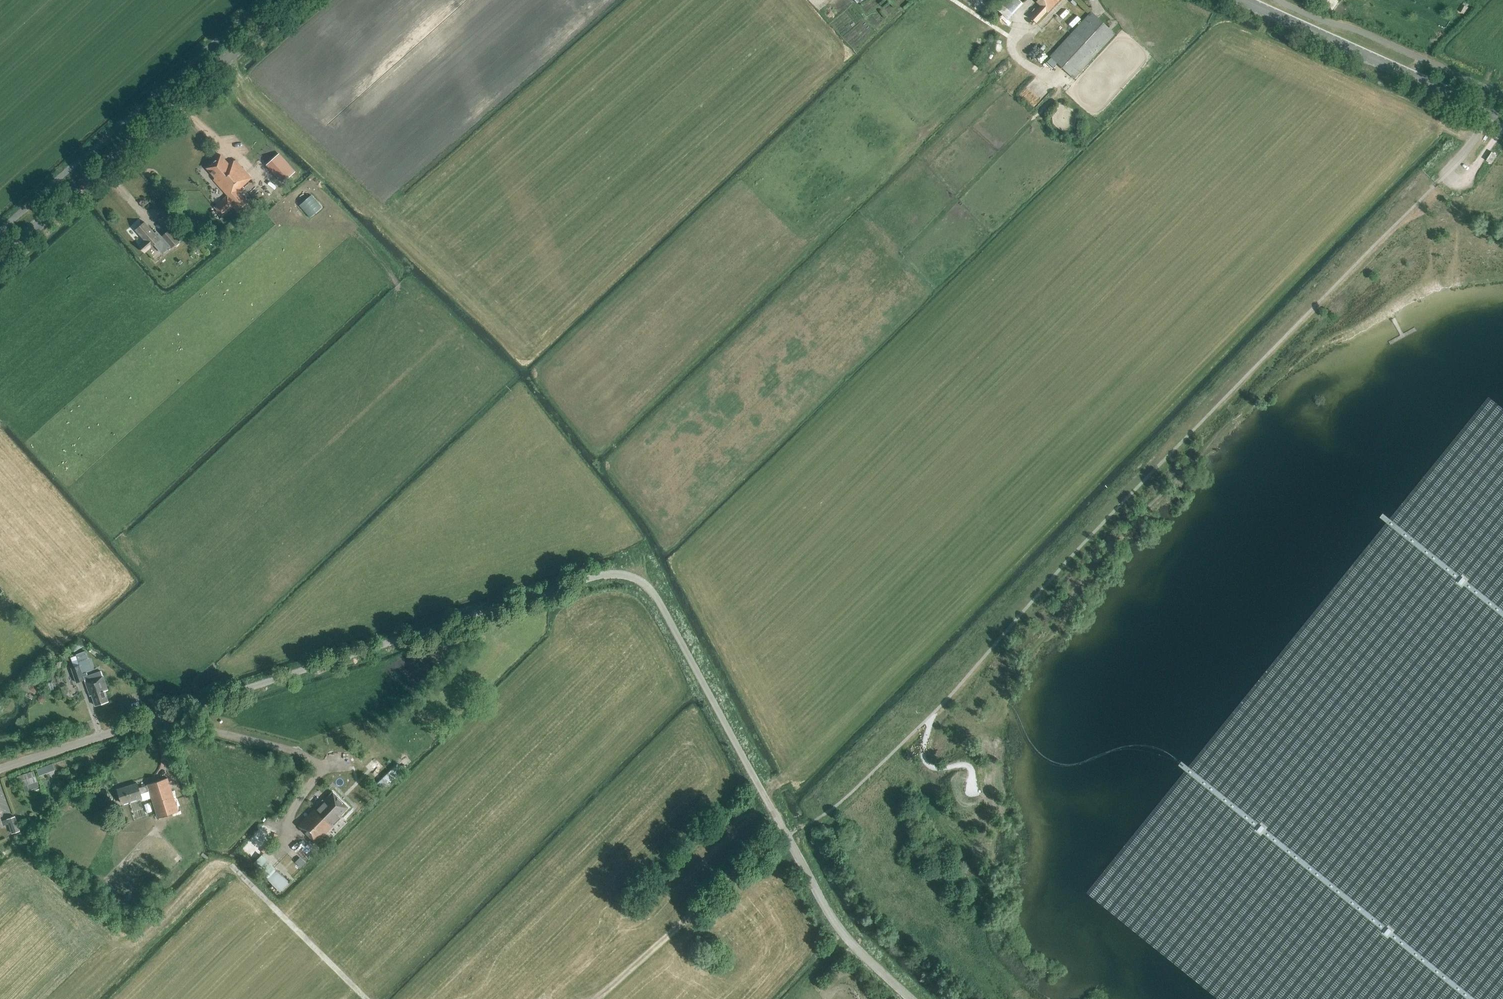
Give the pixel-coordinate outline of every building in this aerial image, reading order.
[(1018,0),(1008,0),(993,16),(1003,26),(1023,4),(1018,0)] [(1036,2),(1040,6),(1029,17),(1036,23),(1047,12),(1048,12),(1059,0),(1037,0),(1036,2)] [(1073,78),(1114,34),(1091,12),(1050,56),(1073,78)] [(1492,152),(1486,160),(1491,163),(1497,155),(1492,152)] [(283,182),(295,171),(279,154),(267,165),(283,182)] [(229,165),(221,155),(206,168),(215,178),(213,179),(220,188),(227,195),(215,207),(223,216),(235,204),(240,209),(247,203),(237,191),(251,178),(235,160),(229,165)] [(313,193),(305,201),(314,210),(322,202),(313,193)] [(154,234),(145,222),(136,230),(145,241),(139,246),(145,253),(154,245),(162,254),(169,247),(171,248),(179,241),(170,229),(162,237),(157,231),(154,234)] [(84,678),(82,673),(88,671),(84,660),(88,659),(85,651),(76,654),(76,656),(71,657),(74,667),(71,668),(76,683),(84,680),(90,696),(92,695),(95,706),(108,701),(105,691),(108,690),(103,676),(101,672),(84,678)] [(39,776),(54,770),(52,764),(37,770),(39,776)] [(383,790),(400,773),(393,767),(377,783),(383,790)] [(40,788),(35,776),(34,772),(23,775),(24,775),(17,777),(20,788),(23,787),(25,792),(40,788)] [(158,818),(178,812),(168,778),(147,784),(148,788),(139,790),(137,784),(117,790),(122,803),(142,797),(140,794),(149,791),(158,818)] [(348,807),(333,793),(325,800),(324,799),(298,825),(316,843),(342,817),(349,809),(347,808),(348,807)] [(1,821),(3,826),(8,824),(12,833),(20,831),(15,817),(7,820),(1,821)] [(284,891),(293,881),(264,854),(255,864),(284,891)] [(300,868),(306,863),(300,857),(295,862),(300,868)]
